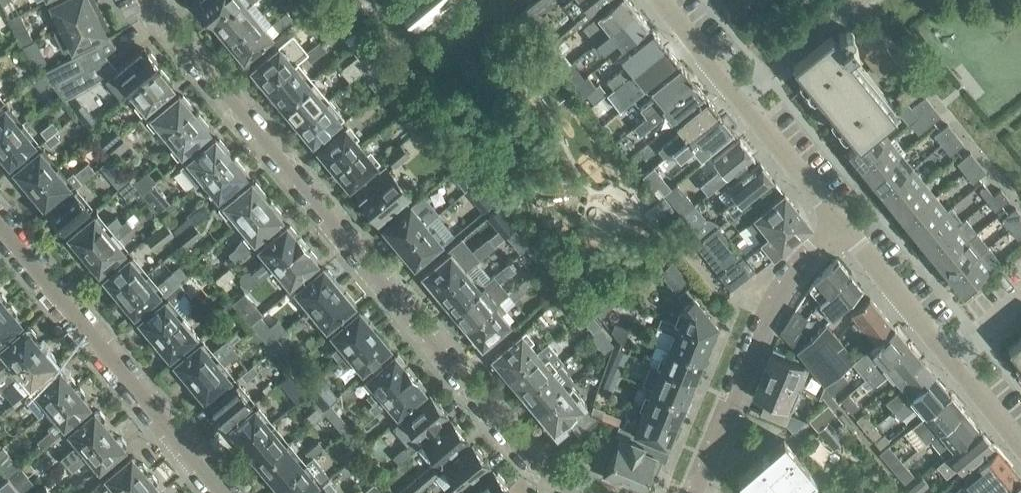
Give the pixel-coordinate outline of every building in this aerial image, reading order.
[(94,11),(91,6),(96,4),(94,0),(61,0),(52,5),(62,26),(94,11)] [(222,10),(225,13),(240,0),(196,0),(195,1),(203,10),(201,11),(207,19),(209,17),(211,20),(222,10)] [(211,20),(220,31),(219,33),(227,42),(262,13),(253,1),(254,0),(240,0),(225,13),(222,10),(211,20)] [(309,11),(316,5),(322,0),(300,0),(309,11)] [(349,0),(331,0),(336,6),(338,9),(349,0)] [(346,18),(362,5),(359,0),(349,0),(338,9),(346,17),(346,18)] [(397,7),(416,31),(453,0),(405,0),(397,7)] [(520,12),(549,48),(556,43),(609,0),(534,0),(520,12)] [(597,15),(603,22),(590,33),(597,41),(636,9),(633,5),(629,0),(616,0),(597,15)] [(354,27),(370,14),(362,5),(346,18),(354,27)] [(622,46),(649,25),(636,9),(597,41),(591,46),(598,54),(603,50),(604,51),(617,40),(622,46)] [(287,10),(271,23),(278,31),(294,17),(287,10)] [(96,16),(94,11),(62,26),(53,31),(64,52),(104,32),(103,30),(108,28),(101,13),(96,16)] [(262,13),(227,42),(235,52),(236,51),(244,59),(272,35),(267,28),(272,24),(262,13)] [(9,19),(22,46),(33,40),(20,14),(9,19)] [(614,75),(620,83),(666,45),(652,28),(619,54),(626,64),(614,75)] [(826,104),(857,142),(858,143),(879,126),(879,127),(895,113),(848,54),(858,46),(852,39),(853,39),(853,38),(853,37),(854,36),(854,35),(854,34),(853,32),(853,31),(852,31),(851,30),(849,30),(847,30),(846,30),(835,39),(830,33),(793,63),(826,104)] [(265,84),(266,86),(297,60),(305,54),(309,51),(294,33),(251,68),(258,76),(258,80),(261,84),(265,84)] [(96,44),(76,54),(41,71),(63,97),(98,80),(115,66),(105,55),(116,46),(108,37),(95,44),(96,44)] [(38,51),(33,40),(22,46),(27,56),(38,51)] [(327,49),(321,41),(309,51),(305,54),(311,62),(327,49)] [(881,42),(863,57),(879,76),(897,62),(881,42)] [(549,48),(563,67),(570,61),(556,43),(549,48)] [(605,121),(646,88),(679,62),(666,45),(620,83),(592,104),(605,121)] [(121,99),(130,91),(160,66),(157,63),(157,60),(153,54),(149,54),(144,48),(106,80),(121,99)] [(357,60),(364,70),(378,58),(371,49),(357,60)] [(275,101),(279,102),(281,104),(312,78),(297,60),(266,86),(272,93),(272,97),(275,101)] [(378,94),(395,80),(378,60),(365,71),(373,80),(369,83),(378,94)] [(570,61),(563,67),(576,83),(584,77),(571,61),(570,61)] [(640,107),(646,115),(692,78),(679,62),(646,88),(653,97),(640,107)] [(160,66),(130,91),(139,101),(135,105),(141,113),(173,86),(168,80),(170,79),(160,66)] [(41,89),(50,82),(41,71),(32,78),(41,89)] [(596,86),(587,75),(584,77),(576,83),(592,104),(606,93),(599,83),(596,86)] [(667,112),(674,121),(706,95),(692,78),(646,115),(633,126),(639,134),(667,112)] [(397,80),(387,88),(396,100),(406,92),(397,80)] [(292,117),(298,125),(329,99),(314,81),(283,107),(285,109),(285,112),(288,117),(292,117)] [(904,106),(922,92),(913,81),(895,96),(904,106)] [(158,124),(167,135),(194,112),(192,109),(193,107),(183,95),(181,96),(179,93),(147,120),(154,128),(158,124)] [(719,112),(706,95),(674,121),(681,130),(657,149),(664,157),(673,149),(719,112)] [(925,96),(918,102),(911,107),(919,116),(933,105),(925,96)] [(344,117),(329,99),(298,125),(299,126),(299,130),(302,134),(306,134),(313,142),(344,117)] [(415,101),(404,111),(412,120),(423,110),(415,101)] [(22,123),(7,105),(0,110),(0,141),(22,123)] [(941,115),(933,105),(919,116),(927,126),(941,115)] [(75,111),(87,126),(94,121),(81,106),(75,111)] [(197,115),(194,112),(167,135),(175,145),(171,149),(178,157),(210,130),(207,127),(209,126),(199,113),(197,115)] [(701,155),(734,130),(719,112),(673,149),(679,157),(693,145),(701,155)] [(22,123),(0,141),(0,156),(3,156),(9,164),(37,141),(22,123)] [(40,131),(46,138),(55,131),(49,124),(40,131)] [(948,124),(934,135),(942,144),(956,134),(948,124)] [(879,126),(858,143),(857,142),(848,150),(854,158),(851,160),(857,167),(890,140),(879,127),(879,126)] [(325,161),(332,170),(361,145),(346,127),(319,149),(326,158),(325,161)] [(101,142),(106,148),(123,134),(118,128),(101,142)] [(53,146),(61,139),(55,131),(46,138),(53,146)] [(130,144),(123,134),(106,148),(114,157),(130,144)] [(963,143),(956,134),(942,144),(950,154),(963,143)] [(195,185),(203,179),(231,156),(229,154),(231,153),(218,137),(216,138),(215,137),(180,167),(195,185)] [(863,174),(866,172),(871,179),(902,154),(905,151),(894,137),(890,140),(857,167),(863,174)] [(715,188),(754,156),(749,149),(740,138),(714,158),(721,167),(707,178),(715,188)] [(400,144),(386,155),(395,166),(409,154),(400,144)] [(376,164),(361,145),(332,170),(339,178),(343,178),(349,186),(376,164)] [(24,187),(28,187),(29,188),(57,165),(42,147),(14,170),(21,178),(20,183),(24,187)] [(970,152),(957,163),(965,172),(978,162),(970,152)] [(874,188),(880,195),(913,168),(902,154),(871,179),(877,186),(874,188)] [(232,157),(231,156),(203,179),(212,189),(207,193),(214,201),(246,174),(245,173),(247,171),(234,155),(232,157)] [(111,156),(101,165),(120,188),(131,179),(111,156)] [(67,177),(57,165),(29,188),(31,190),(30,194),(34,199),(38,199),(44,207),(72,184),(74,186),(95,169),(89,161),(76,172),(75,170),(67,177)] [(730,209),(726,213),(729,216),(775,181),(760,162),(719,195),(730,209)] [(986,171),(978,162),(965,172),(973,182),(986,171)] [(652,166),(641,175),(653,189),(657,185),(663,192),(670,187),(652,166)] [(364,184),(370,191),(360,199),(367,208),(365,210),(373,219),(375,217),(378,220),(386,213),(403,199),(408,194),(385,167),(364,184)] [(885,202),(888,200),(894,207),(924,182),(913,168),(880,195),(885,202)] [(155,181),(147,171),(134,183),(137,186),(142,192),(150,185),(154,182),(155,181)] [(692,171),(682,180),(692,192),(702,184),(692,171)] [(469,187),(476,196),(487,187),(480,178),(469,187)] [(137,186),(131,179),(120,188),(126,195),(137,186)] [(230,212),(239,222),(267,199),(265,197),(267,196),(254,180),(253,182),(251,180),(219,207),(226,215),(230,212)] [(897,216),(902,223),(936,196),(924,182),(894,207),(899,214),(897,216)] [(675,183),(673,185),(664,193),(682,214),(693,205),(675,183)] [(150,185),(142,192),(156,209),(164,202),(150,185)] [(657,185),(653,189),(659,196),(663,192),(657,185)] [(986,186),(979,191),(987,200),(994,195),(986,186)] [(91,206),(76,188),(48,211),(49,212),(49,217),(53,222),(57,221),(64,229),(91,206)] [(1001,189),(994,195),(987,200),(995,210),(1009,199),(1001,189)] [(756,269),(767,260),(810,225),(803,216),(784,193),(747,223),(761,241),(744,254),(756,269)] [(663,196),(644,211),(652,221),(671,206),(663,196)] [(908,230),(911,228),(916,235),(947,210),(936,196),(902,223),(908,230)] [(209,208),(202,199),(186,213),(193,222),(209,208)] [(269,202),(267,199),(239,222),(247,231),(243,235),(236,245),(229,252),(236,261),(257,244),(254,241),(282,217),(280,215),(281,213),(271,201),(269,202)] [(403,199),(386,213),(392,221),(409,206),(403,199)] [(390,239),(397,248),(426,223),(411,205),(409,206),(392,221),(384,227),(391,236),(390,239)] [(919,244),(925,251),(958,224),(963,221),(951,207),(947,210),(916,235),(922,242),(919,244)] [(1002,219),(1010,228),(1020,219),(1020,214),(1016,208),(1002,219)] [(497,210),(487,218),(491,223),(501,215),(497,210)] [(73,247),(78,246),(84,254),(112,231),(122,222),(116,215),(106,224),(96,213),(69,236),(70,237),(69,241),(73,247)] [(437,214),(426,223),(397,248),(404,256),(408,256),(414,264),(440,243),(442,245),(454,235),(437,214)] [(702,239),(718,226),(720,225),(712,219),(702,218),(696,221),(692,226),(702,239)] [(122,222),(112,231),(84,254),(90,261),(89,265),(93,271),(98,270),(99,272),(127,249),(117,238),(132,226),(126,219),(122,222)] [(1010,228),(1018,238),(1020,236),(1020,219),(1010,228)] [(934,256),(939,263),(970,238),(975,234),(964,220),(963,221),(958,224),(925,251),(931,258),(934,256)] [(173,232),(166,223),(147,238),(155,248),(173,232)] [(178,236),(184,243),(186,246),(201,233),(193,223),(178,236)] [(267,272),(274,266),(302,243),(297,236),(296,237),(295,235),(297,233),(290,225),(288,226),(287,224),(259,248),(268,259),(252,271),(250,270),(244,271),(240,276),(242,283),(249,287),(258,280),(257,280),(267,272)] [(695,244),(718,273),(725,267),(725,268),(734,260),(735,262),(742,256),(718,226),(702,239),(695,244)] [(521,254),(530,247),(516,229),(507,236),(521,254)] [(942,272),(948,279),(981,252),(970,238),(939,263),(945,270),(942,272)] [(494,247),(488,240),(472,252),(477,259),(494,247)] [(432,289),(434,287),(438,292),(466,269),(466,270),(470,266),(463,257),(468,253),(458,241),(448,249),(450,252),(423,274),(425,276),(424,280),(432,289)] [(308,249),(302,243),(274,266),(289,285),(317,261),(316,259),(318,258),(311,249),(308,251),(307,250),(308,249)] [(987,247),(981,252),(948,279),(954,286),(956,284),(963,292),(993,267),(999,262),(987,247)] [(223,260),(228,267),(236,261),(230,254),(223,260)] [(725,267),(718,273),(731,288),(756,269),(744,254),(742,256),(735,262),(734,260),(725,268),(725,267)] [(147,273),(132,255),(104,278),(111,286),(110,290),(114,295),(118,295),(119,296),(147,273)] [(813,299),(815,303),(850,274),(837,257),(815,278),(809,288),(816,297),(813,299)] [(674,290),(687,280),(672,261),(659,271),(674,290)] [(296,290),(311,308),(340,284),(339,282),(337,284),(334,280),(336,278),(328,269),(325,269),(323,267),(296,290)] [(449,306),(453,310),(485,283),(477,274),(473,278),(466,270),(466,269),(438,292),(439,294),(439,297),(447,308),(449,306)] [(162,291),(164,293),(179,281),(173,275),(159,287),(147,273),(119,296),(120,298),(119,302),(123,306),(128,306),(134,314),(162,291)] [(830,316),(863,289),(850,274),(815,303),(812,308),(818,314),(824,309),(830,316)] [(467,327),(495,304),(494,303),(499,300),(508,292),(495,275),(485,283),(453,310),(456,313),(454,315),(463,327),(467,327)] [(509,292),(514,298),(533,283),(528,277),(509,292)] [(195,305),(183,292),(184,288),(179,281),(164,293),(167,297),(139,320),(146,328),(145,333),(149,337),(153,337),(155,339),(182,316),(195,305)] [(342,285),(340,284),(311,308),(326,327),(354,304),(352,302),(352,298),(345,289),(343,291),(340,287),(342,285)] [(684,303),(693,296),(687,288),(678,295),(684,303)] [(584,313),(568,294),(559,302),(567,313),(559,320),(566,328),(584,313)] [(605,294),(591,307),(600,316),(618,299),(605,294)] [(260,313),(254,305),(250,308),(240,295),(232,301),(250,322),(260,313)] [(684,311),(679,324),(711,337),(711,336),(715,336),(718,328),(716,325),(693,296),(684,303),(680,306),(684,311)] [(894,326),(870,297),(851,313),(857,319),(861,325),(872,338),(869,341),(872,344),(894,326)] [(231,300),(217,311),(223,318),(236,306),(231,300)] [(499,300),(494,303),(495,304),(467,327),(472,333),(470,334),(476,342),(479,342),(482,345),(510,322),(502,312),(506,309),(499,300)] [(6,304),(0,309),(0,340),(21,322),(14,314),(15,313),(16,309),(12,304),(8,304),(7,305),(6,304)] [(280,334),(302,316),(297,309),(288,316),(277,325),(279,327),(276,329),(280,334)] [(338,359),(347,351),(376,327),(375,325),(373,327),(370,323),(372,321),(364,312),(361,312),(359,310),(331,333),(340,344),(331,351),(338,359)] [(807,317),(795,310),(780,332),(790,343),(800,328),(807,317)] [(197,334),(182,316),(155,339),(156,340),(155,344),(159,349),(163,349),(170,357),(197,334)] [(707,346),(711,337),(679,324),(661,317),(652,338),(659,341),(670,345),(704,359),(703,357),(706,357),(709,349),(707,346)] [(856,330),(861,325),(857,319),(851,324),(856,330)] [(797,350),(823,384),(824,386),(825,385),(841,372),(856,359),(825,322),(809,338),(797,350)] [(615,323),(612,331),(623,344),(629,328),(615,323)] [(378,328),(376,327),(347,351),(362,370),(390,347),(388,345),(388,341),(381,333),(379,334),(376,330),(378,328)] [(40,346),(34,339),(35,338),(36,334),(32,328),(28,328),(26,329),(25,328),(0,348),(0,354),(7,362),(0,368),(0,379),(40,346)] [(254,328),(245,335),(249,340),(257,341),(263,338),(254,328)] [(809,338),(800,328),(790,343),(797,350),(809,338)] [(867,378),(908,343),(903,337),(895,328),(871,348),(876,354),(859,369),(867,378)] [(592,337),(605,353),(615,345),(602,329),(592,337)] [(508,376),(537,352),(530,343),(534,340),(526,330),(493,357),(494,358),(493,364),(500,372),(503,369),(508,376)] [(184,374),(190,381),(232,345),(242,338),(237,332),(227,339),(212,351),(202,340),(175,363),(176,364),(175,369),(179,374),(184,374)] [(268,344),(273,351),(281,344),(275,338),(268,344)] [(1009,348),(1020,364),(1020,338),(1009,348)] [(702,360),(704,359),(670,345),(659,341),(650,362),(661,367),(694,380),(697,371),(700,370),(704,362),(702,360)] [(548,343),(537,352),(508,376),(510,378),(509,381),(517,391),(519,389),(523,394),(552,370),(563,361),(548,343)] [(914,351),(908,343),(867,378),(873,386),(890,372),(897,379),(921,359),(914,351)] [(238,353),(232,345),(190,381),(196,388),(195,393),(199,398),(204,398),(205,399),(233,376),(223,365),(238,353)] [(0,379),(0,384),(3,388),(18,376),(28,387),(55,364),(54,362),(55,361),(56,357),(51,352),(47,352),(46,353),(40,346),(0,379)] [(784,353),(773,348),(763,373),(800,388),(803,380),(798,378),(803,365),(783,356),(784,353)] [(372,403),(382,395),(410,372),(404,365),(404,366),(402,365),(405,362),(398,354),(396,356),(394,354),(366,377),(376,388),(367,396),(372,403)] [(615,357),(610,371),(619,374),(624,361),(615,357)] [(886,401),(893,409),(934,375),(921,359),(897,379),(903,387),(886,401)] [(563,361),(552,370),(523,394),(525,396),(524,399),(532,409),(534,407),(539,413),(567,388),(568,389),(576,382),(561,364),(563,362),(563,361)] [(247,381),(256,374),(250,367),(241,374),(247,381)] [(690,389),(694,380),(661,367),(658,375),(650,371),(645,385),(652,388),(686,402),(685,400),(688,399),(692,391),(690,389)] [(66,376),(59,368),(28,394),(26,398),(40,415),(47,410),(74,386),(73,385),(74,384),(75,380),(71,375),(67,375),(66,376)] [(302,370),(295,376),(304,386),(311,380),(302,370)] [(613,388),(619,374),(610,371),(605,384),(613,388)] [(280,381),(289,392),(300,383),(291,372),(280,381)] [(415,379),(410,372),(382,395),(372,403),(369,406),(375,414),(388,403),(397,414),(425,390),(424,388),(425,387),(418,378),(416,381),(415,379)] [(830,391),(846,378),(841,372),(825,385),(830,391)] [(796,396),(800,388),(763,373),(754,394),(767,400),(786,407),(791,394),(796,396)] [(304,386),(304,387),(322,409),(336,397),(318,375),(311,380),(304,386)] [(924,411),(948,391),(934,375),(893,409),(891,412),(898,420),(917,403),(924,411)] [(253,401),(238,382),(210,405),(216,413),(216,417),(220,422),(224,422),(226,424),(253,401)] [(833,406),(838,401),(830,391),(825,385),(824,386),(823,384),(817,395),(821,397),(823,395),(833,406)] [(75,388),(74,386),(47,410),(56,421),(49,427),(51,430),(37,440),(44,448),(63,432),(62,428),(89,405),(83,397),(84,396),(84,392),(80,387),(76,387),(75,388)] [(575,397),(568,389),(567,388),(539,413),(557,434),(565,428),(566,430),(572,425),(581,436),(601,418),(591,414),(584,406),(587,403),(579,394),(575,397)] [(684,403),(686,402),(652,388),(644,409),(676,422),(680,414),(683,413),(686,405),(684,403)] [(849,392),(841,399),(852,411),(860,405),(849,392)] [(913,440),(920,448),(929,441),(932,438),(965,411),(950,394),(926,414),(933,423),(913,440)] [(418,448),(423,443),(430,438),(425,432),(446,414),(440,406),(442,405),(435,396),(433,398),(430,395),(403,418),(403,419),(393,427),(408,445),(405,447),(405,446),(393,456),(399,463),(418,448)] [(785,423),(791,409),(786,407),(767,400),(761,413),(785,423)] [(330,403),(323,409),(340,430),(348,423),(330,403)] [(243,445),(245,447),(272,424),(257,405),(229,429),(236,436),(235,440),(239,446),(243,445)] [(325,413),(318,405),(306,415),(312,423),(325,413)] [(594,406),(591,414),(618,424),(621,418),(605,412),(605,410),(594,406)] [(677,426),(675,424),(676,422),(644,409),(638,422),(627,418),(623,427),(667,444),(671,435),(674,434),(677,426)] [(96,413),(94,411),(67,434),(76,446),(74,447),(61,456),(67,464),(82,452),(109,429),(104,422),(105,421),(105,417),(101,412),(97,412),(96,413)] [(865,411),(857,418),(868,431),(876,424),(865,411)] [(945,455),(978,427),(965,411),(932,438),(945,455)] [(451,420),(430,438),(423,443),(418,448),(427,460),(433,455),(439,462),(467,439),(460,431),(461,428),(457,423),(454,423),(451,420)] [(348,439),(357,431),(349,422),(348,423),(340,430),(348,439)] [(830,423),(823,429),(835,445),(842,439),(830,423)] [(287,442),(272,424),(245,447),(250,454),(249,458),(254,463),(258,463),(260,465),(287,442)] [(115,436),(109,429),(82,452),(67,464),(72,470),(87,458),(97,470),(125,447),(123,446),(125,445),(125,441),(120,435),(116,435),(115,436)] [(963,471),(994,445),(980,429),(936,467),(939,470),(942,468),(946,473),(956,464),(963,471)] [(884,434),(876,441),(875,442),(880,448),(889,440),(884,434)] [(631,440),(620,436),(604,475),(620,482),(622,478),(643,487),(655,456),(646,452),(649,446),(631,439),(631,440)] [(762,458),(738,478),(751,492),(821,492),(811,482),(816,477),(784,439),(762,458)] [(318,441),(305,452),(310,458),(323,447),(318,441)] [(271,478),(277,486),(305,463),(290,445),(262,468),(263,469),(262,473),(267,478),(271,478)] [(488,464),(481,456),(482,453),(478,449),(475,448),(472,446),(435,476),(444,488),(453,480),(460,488),(488,464)] [(888,446),(880,453),(894,470),(902,463),(888,446)] [(340,458),(346,465),(354,459),(358,453),(353,447),(340,458)] [(2,448),(0,450),(0,466),(8,476),(18,467),(2,448)] [(1019,476),(1012,467),(997,449),(979,465),(981,468),(952,492),(998,492),(1019,476)] [(103,492),(123,492),(146,473),(145,472),(146,471),(147,467),(143,462),(139,462),(138,463),(131,455),(104,478),(109,485),(101,491),(103,492)] [(305,463),(277,486),(278,487),(277,491),(279,492),(305,492),(329,473),(314,455),(305,463)] [(369,476),(377,469),(369,458),(360,465),(369,476)] [(346,465),(340,470),(347,477),(360,467),(354,459),(346,465)] [(902,463),(894,470),(908,486),(916,479),(902,463)] [(432,465),(397,492),(415,492),(439,473),(432,465)] [(21,469),(10,478),(23,492),(34,485),(21,469)] [(509,490),(503,482),(505,480),(498,472),(496,474),(493,471),(467,492),(505,492),(509,490)] [(148,475),(146,473),(123,492),(160,492),(162,492),(155,484),(156,483),(157,479),(153,474),(149,474),(148,475)] [(921,475),(916,479),(908,486),(903,490),(905,492),(918,492),(929,484),(921,475)] [(5,492),(22,492),(8,476),(0,483),(0,487),(5,492)] [(1004,492),(1020,492),(1020,479),(1004,492)] [(363,492),(378,492),(381,490),(374,483),(363,492)]
